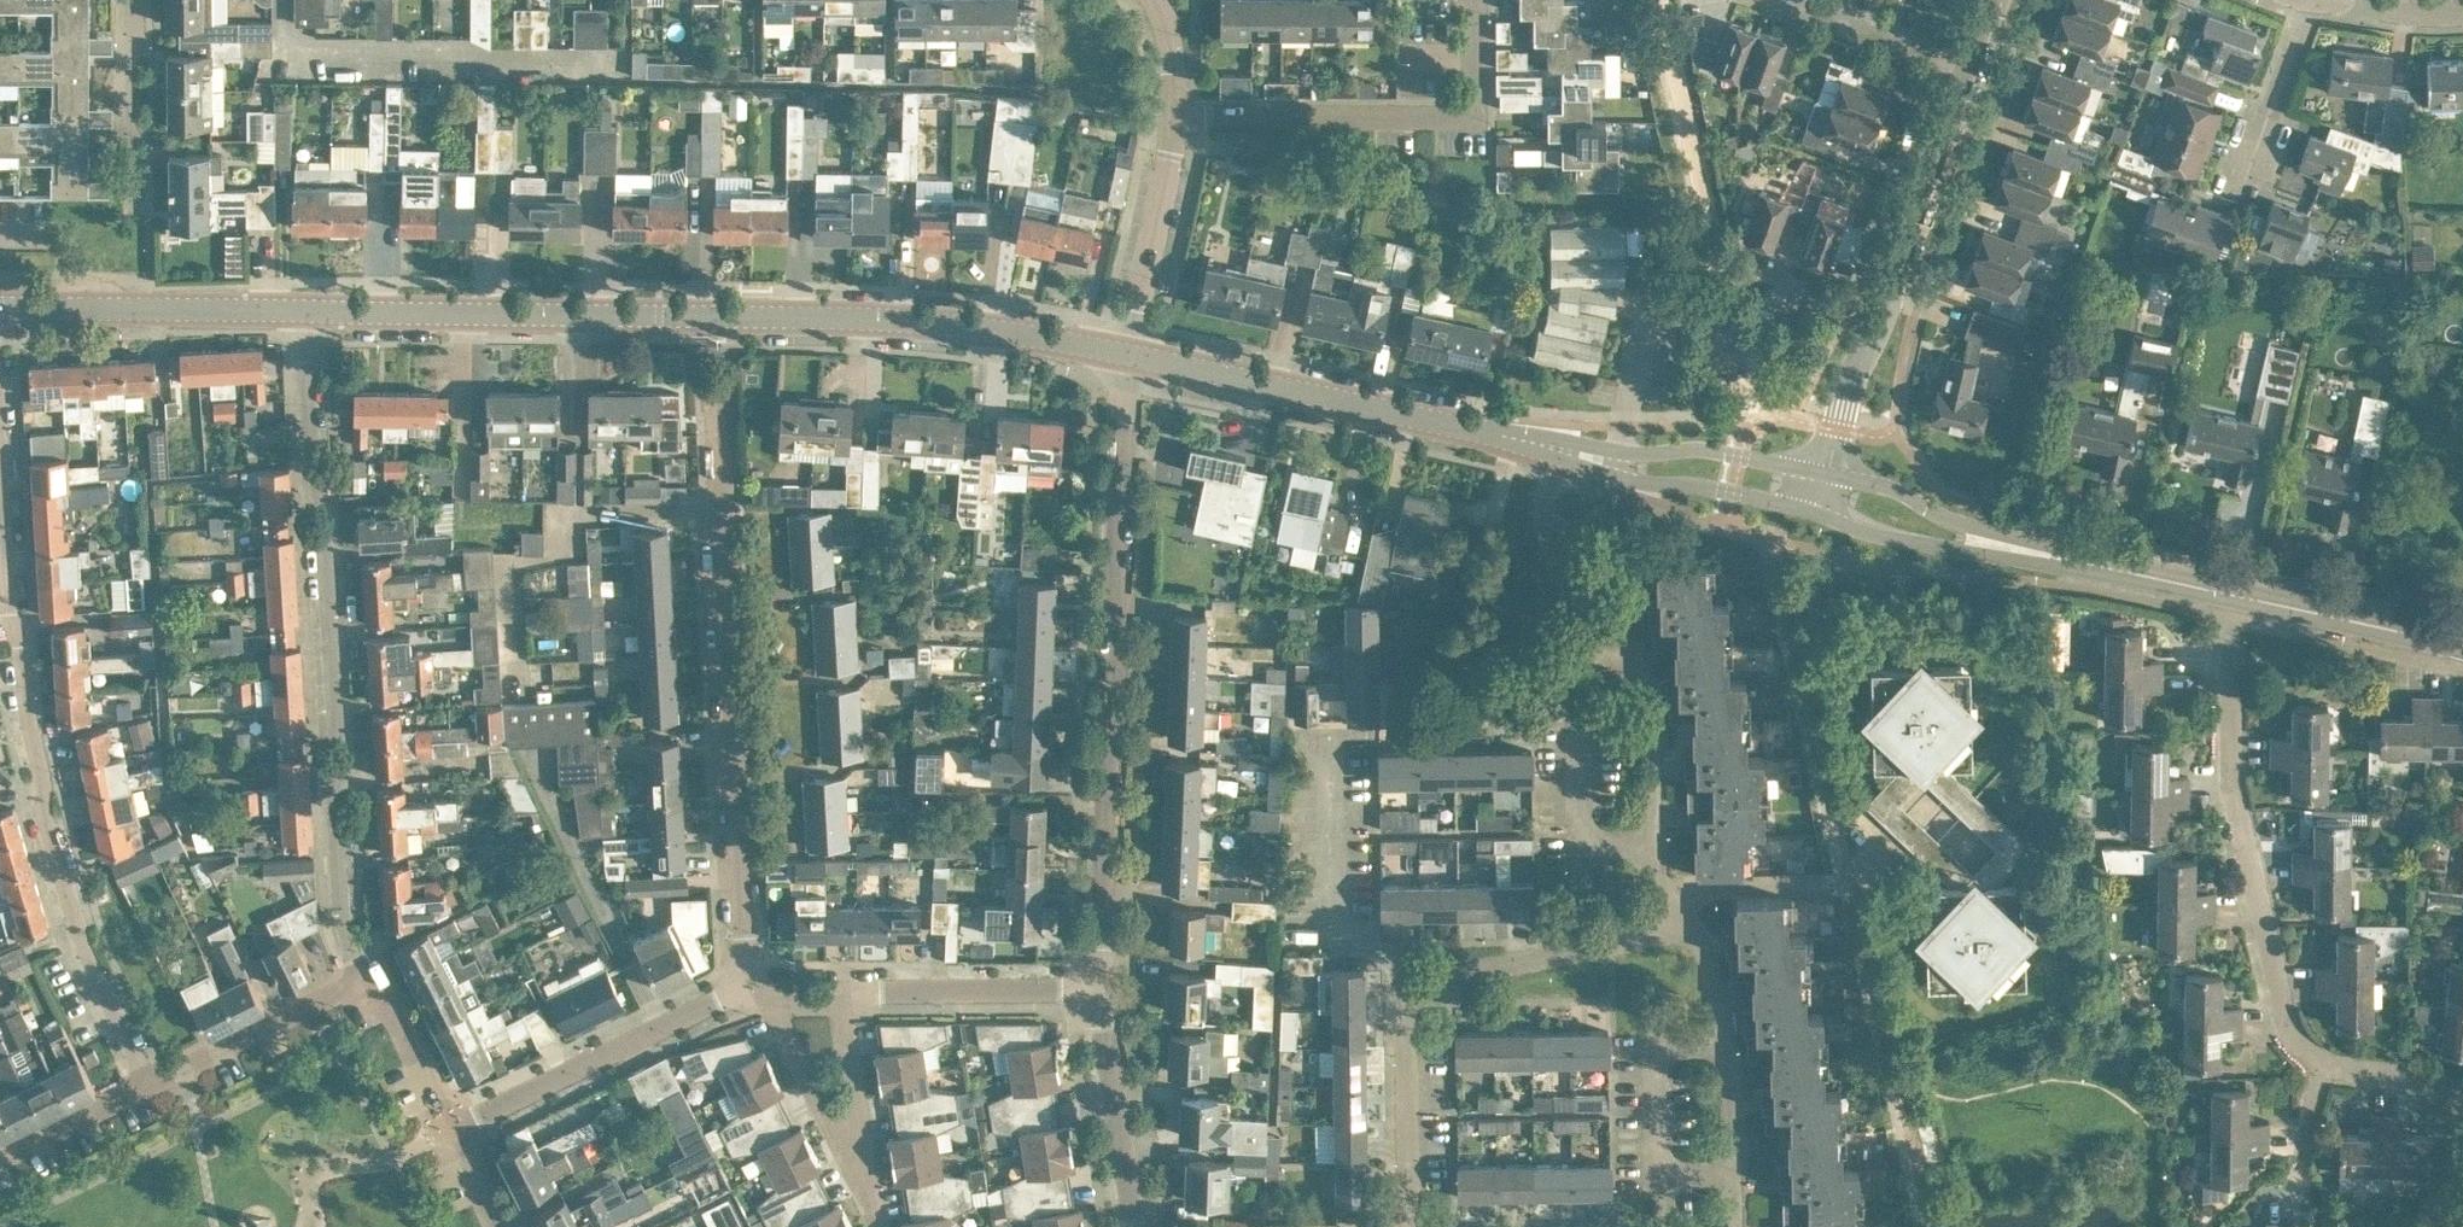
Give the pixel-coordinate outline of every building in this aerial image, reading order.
[(19,7),(57,7),(57,31),(52,31),(52,50),(113,51),(113,50),(89,50),(89,0),(19,0),(19,7)] [(213,20),(213,0),(168,0),(168,22),(213,22),(213,20)] [(296,22),(315,22),(329,21),(329,12),(340,12),(340,0),(296,0),(296,22)] [(376,36),(393,36),(393,0),(376,0),(376,36)] [(471,21),(471,36),(491,45),(491,0),(471,0),(471,21)] [(793,5),(793,0),(763,0),(763,21),(793,21),(793,5)] [(824,5),(824,19),(854,19),(854,5),(854,0),(824,0),(824,5)] [(883,19),(883,5),(885,5),(885,0),(854,0),(854,5),(854,19),(883,19)] [(926,0),(895,0),(895,29),(925,28),(926,28),(926,0)] [(955,43),(955,29),(957,29),(956,0),(926,0),(926,28),(925,28),(926,43),(955,43)] [(957,29),(986,28),(986,0),(956,0),(957,29)] [(986,28),(1002,29),(1002,34),(1015,46),(1036,47),(1037,7),(1017,7),(1017,0),(986,0),(986,28)] [(1251,33),(1252,0),(1220,0),(1220,33),(1251,33)] [(1251,33),(1281,33),(1281,0),(1252,0),(1251,33)] [(1281,33),(1311,33),(1311,0),(1281,0),(1281,33)] [(1340,33),(1340,0),(1311,0),(1311,33),(1340,33)] [(1340,33),(1372,33),(1372,0),(1340,0),(1340,33)] [(1519,12),(1534,12),(1534,11),(1548,11),(1548,0),(1519,0),(1519,12)] [(1534,12),(1534,39),(1548,39),(1548,36),(1562,36),(1562,24),(1577,24),(1577,0),(1548,0),(1548,11),(1534,11),(1534,12)] [(2063,10),(2109,27),(2115,12),(2132,18),(2139,0),(2066,0),(2063,10)] [(2177,35),(2188,5),(2176,0),(2174,0),(2164,30),(2177,35)] [(530,45),(530,21),(530,5),(515,5),(515,45),(530,45)] [(530,5),(530,21),(530,45),(548,45),(548,35),(560,35),(560,12),(547,12),(547,5),(530,5)] [(590,45),(590,21),(590,6),(574,6),(574,45),(590,45)] [(590,6),(590,21),(590,45),(608,45),(607,7),(590,6)] [(2082,48),(2077,62),(2111,74),(2116,60),(2100,54),(2109,27),(2063,10),(2053,38),(2082,48)] [(2203,27),(2221,33),(2212,58),(2186,49),(2180,68),(2217,82),(2222,68),(2249,78),(2260,46),(2252,43),(2257,29),(2208,12),(2203,27)] [(1510,39),(1510,18),(1496,18),(1496,39),(1510,39)] [(217,37),(240,37),(273,37),(273,22),(273,20),(217,20),(217,37)] [(1713,68),(1741,78),(1758,31),(1730,21),(1720,50),(1705,45),(1703,34),(1688,37),(1693,60),(1718,55),(1713,68)] [(1548,36),(1548,39),(1548,66),(1562,66),(1562,65),(1577,65),(1576,52),(1591,51),(1591,24),(1577,24),(1562,24),(1562,36),(1548,36)] [(1785,41),(1758,31),(1741,78),(1767,87),(1761,104),(1776,109),(1788,75),(1774,70),(1785,41)] [(168,52),(169,88),(213,87),(212,62),(222,62),(222,54),(273,54),(273,37),(240,37),(217,37),(211,37),(211,52),(168,52)] [(1510,49),(1510,45),(1496,45),(1496,66),(1528,66),(1528,49),(1510,49)] [(2329,72),(2327,90),(2342,92),(2366,95),(2367,95),(2385,98),(2381,128),(2375,127),(2374,139),(2400,149),(2402,132),(2405,112),(2405,105),(2408,88),(2388,85),(2390,71),(2392,54),(2384,53),(2332,47),(2332,52),(2329,72)] [(19,79),(19,50),(0,50),(0,79),(19,79)] [(52,50),(19,50),(19,79),(57,79),(57,103),(51,103),(51,122),(113,122),(89,122),(89,51),(113,51),(52,50)] [(1562,92),(1591,92),(1591,93),(1605,92),(1604,79),(1605,79),(1605,51),(1591,51),(1576,52),(1577,65),(1562,65),(1562,66),(1562,91),(1562,92)] [(691,60),(694,60),(694,75),(723,75),(723,61),(707,60),(707,52),(691,52),(691,60)] [(1825,71),(1842,77),(1832,104),(1879,121),(1889,94),(1860,83),(1865,69),(1830,57),(1825,71)] [(647,59),(647,75),(663,75),(663,60),(647,59)] [(2165,82),(2211,99),(2217,82),(2180,68),(2154,59),(2144,85),(2162,91),(2165,82)] [(2427,59),(2427,83),(2428,103),(2462,102),(2462,59),(2427,59)] [(694,60),(691,60),(663,60),(663,75),(694,75),(694,60)] [(739,68),(740,61),(723,61),(723,75),(752,76),(752,68),(739,68)] [(763,68),(763,77),(793,77),(793,62),(777,62),(777,68),(763,68)] [(811,62),(793,62),(793,77),(810,76),(811,62)] [(837,62),(837,78),(854,78),(854,63),(837,62)] [(2043,65),(2033,92),(2080,109),(2090,82),(2106,88),(2111,74),(2077,62),(2072,75),(2043,65)] [(884,78),(884,63),(854,63),(854,78),(884,78)] [(910,64),(909,78),(927,79),(926,64),(910,64)] [(955,79),(955,65),(926,64),(927,79),(955,79)] [(969,65),(969,79),(986,80),(986,66),(969,65)] [(1003,80),(1003,66),(986,66),(986,80),(1003,80)] [(1496,92),(1500,92),(1542,91),(1542,74),(1510,74),(1510,71),(1496,71),(1496,92)] [(1251,73),(1220,72),(1220,94),(1251,94),(1251,73)] [(1265,94),(1280,94),(1281,80),(1265,80),(1265,94)] [(1298,80),(1281,80),(1280,94),(1298,94),(1298,80)] [(1325,95),(1340,95),(1340,80),(1325,80),(1325,95)] [(1358,80),(1340,80),(1340,95),(1358,95),(1358,80)] [(715,203),(715,234),(751,234),(751,191),(751,173),(720,172),(722,86),(702,86),(701,138),(702,138),(701,172),(716,172),(715,203)] [(169,124),(214,123),(213,87),(169,88),(169,124)] [(802,174),(803,114),(803,101),(804,88),(788,87),(786,174),(802,174)] [(319,88),(317,91),(317,95),(320,97),(324,97),(327,94),(326,90),(323,88),(319,88)] [(904,88),(903,138),(902,138),(902,176),(917,176),(919,89),(904,88)] [(2408,88),(2405,105),(2418,107),(2421,89),(2408,88)] [(729,91),(729,115),(746,115),(746,91),(729,91)] [(1551,91),(1542,91),(1500,92),(1500,107),(1548,107),(1548,134),(1562,134),(1562,133),(1577,133),(1577,120),(1591,120),(1591,119),(1591,93),(1591,92),(1562,92),(1562,91),(1551,91)] [(2023,119),(2070,136),(2080,109),(2033,92),(2023,119)] [(995,110),(987,176),(1008,179),(1018,97),(1018,95),(998,93),(995,110)] [(2221,111),(2176,95),(2149,170),(2169,177),(2174,164),(2194,171),(2208,133),(2213,135),(2221,111)] [(1018,97),(1008,179),(1029,182),(1037,122),(1046,123),(1049,101),(1018,97)] [(1840,138),(1869,148),(1879,121),(1832,104),(1832,105),(1816,99),(1801,139),(1835,151),(1840,138)] [(247,106),(247,137),(275,137),(274,109),(264,109),(264,106),(247,106)] [(276,164),(290,165),(290,109),(274,109),(275,137),(276,164)] [(370,165),(370,167),(385,168),(386,109),(385,109),(369,109),(370,142),(331,142),(332,164),(331,164),(331,226),(366,227),(366,203),(367,183),(366,183),(366,165),(370,165)] [(954,110),(954,125),(963,125),(964,110),(954,110)] [(816,174),(815,236),(850,236),(851,170),(817,169),(818,131),(814,131),(814,114),(803,114),(802,174),(816,174)] [(1544,161),(1576,161),(1576,160),(1591,160),(1591,147),(1605,147),(1605,146),(1605,119),(1591,119),(1591,120),(1577,120),(1577,133),(1562,133),(1562,134),(1562,147),(1544,147),(1544,161)] [(19,165),(19,150),(19,122),(12,122),(0,122),(0,165),(19,165)] [(113,122),(51,122),(19,122),(19,150),(57,150),(57,174),(51,174),(51,195),(113,195),(113,194),(89,194),(89,124),(113,123),(113,122)] [(494,124),(494,128),(493,168),(512,168),(512,124),(494,124)] [(2311,133),(2299,166),(2314,172),(2313,176),(2321,178),(2318,185),(2340,193),(2350,164),(2366,170),(2369,160),(2392,168),(2393,164),(2401,167),(2400,149),(2374,139),(2338,126),(2333,141),(2311,133)] [(584,171),(601,171),(602,127),(585,127),(584,171)] [(601,171),(615,171),(616,127),(602,127),(601,171)] [(456,170),(437,170),(437,183),(438,183),(438,229),(473,229),(474,205),(474,177),(475,177),(475,168),(493,168),(494,128),(476,128),(476,167),(457,167),(456,170)] [(1122,204),(1138,133),(1131,131),(1128,146),(1127,149),(1118,147),(1114,168),(1107,200),(1122,204)] [(1736,132),(1711,137),(1713,147),(1714,148),(1736,144),(1736,132)] [(652,137),(652,147),(662,147),(662,137),(652,137)] [(686,138),(686,172),(701,172),(702,138),(701,138),(686,138)] [(887,237),(888,175),(902,176),(902,138),(888,138),(888,170),(851,170),(850,236),(887,237)] [(1736,144),(1734,150),(1752,156),(1757,138),(1736,144)] [(2075,138),(2070,151),(2082,156),(2087,142),(2075,138)] [(1510,161),(1510,140),(1497,140),(1497,161),(1510,161)] [(1231,159),(1268,167),(1272,150),(1234,142),(1231,159)] [(1619,188),(1619,146),(1605,146),(1605,147),(1591,147),(1591,160),(1576,160),(1576,161),(1576,188),(1619,188)] [(2060,163),(2013,146),(2004,174),(2050,191),(2060,163)] [(2065,166),(2076,170),(2082,156),(2070,151),(2065,166)] [(169,153),(170,189),(211,189),(210,169),(221,169),(221,152),(169,153)] [(2150,194),(2158,173),(2117,159),(2110,179),(2150,194)] [(294,202),(294,226),(331,226),(331,164),(295,164),(295,193),(294,202)] [(1510,188),(1510,168),(1497,168),(1497,188),(1510,188)] [(1772,246),(1782,217),(1796,222),(1808,188),(1814,174),(1803,170),(1797,184),(1788,181),(1777,195),(1761,189),(1759,193),(1750,190),(1745,193),(1738,211),(1741,217),(1750,220),(1744,236),(1772,246)] [(615,200),(614,232),(651,233),(651,189),(650,189),(651,172),(616,171),(615,200)] [(512,174),(511,230),(544,231),(546,187),(546,174),(512,174)] [(1816,191),(1821,177),(1814,174),(1808,188),(1796,222),(1809,227),(1799,256),(1827,266),(1850,203),(1816,191)] [(1994,201),(2041,218),(2050,191),(2004,174),(1994,201)] [(578,231),(579,207),(580,175),(563,175),(563,187),(546,187),(544,231),(578,231)] [(276,181),(260,181),(260,187),(262,187),(263,224),(277,224),(276,181)] [(651,189),(651,233),(686,233),(687,202),(687,182),(671,189),(651,189)] [(1016,243),(1050,250),(1060,207),(1061,207),(1065,189),(1065,186),(1046,182),(1044,189),(1028,185),(1016,243)] [(402,204),(402,228),(438,229),(438,183),(437,183),(403,183),(402,195),(402,204)] [(1419,186),(1413,191),(1418,197),(1424,192),(1419,186)] [(247,187),(248,224),(263,224),(262,187),(260,187),(247,187)] [(170,225),(211,225),(211,189),(170,189),(170,225)] [(1060,207),(1050,250),(1085,258),(1095,215),(1099,197),(1065,189),(1061,207),(1060,207)] [(786,235),(787,191),(751,191),(751,234),(786,235)] [(917,193),(916,238),(952,238),(952,194),(917,193)] [(973,194),(952,194),(952,238),(987,239),(988,209),(988,194),(973,194)] [(2219,237),(2226,239),(2234,216),(2196,203),(2194,210),(2183,206),(2184,204),(2159,194),(2144,235),(2187,255),(2191,245),(2213,254),(2219,237)] [(2292,256),(2308,212),(2296,208),(2274,199),(2258,241),(2243,236),(2234,258),(2231,267),(2266,268),(2273,249),(2292,256)] [(1527,227),(1532,206),(1505,200),(1500,222),(1527,227)] [(2046,219),(2041,233),(2052,237),(2064,242),(2067,232),(2055,228),(2057,223),(2046,219)] [(1316,263),(1303,326),(1341,334),(1354,271),(1332,267),(1334,260),(1320,257),(1326,226),(1310,222),(1308,232),(1302,260),(1316,263)] [(1610,289),(1610,284),(1623,284),(1622,276),(1624,270),(1624,268),(1622,260),(1622,247),(1624,241),(1624,239),(1622,231),(1622,225),(1549,225),(1549,284),(1576,284),(1574,304),(1549,299),(1543,328),(1539,327),(1536,343),(1536,351),(1534,357),(1555,362),(1562,366),(1564,366),(1570,365),(1594,370),(1595,364),(1599,356),(1599,354),(1599,348),(1601,335),(1605,328),(1606,326),(1605,320),(1608,308),(1613,306),(1615,300),(1615,298),(1614,292),(1610,289)] [(2031,245),(1984,228),(1974,255),(2021,272),(2031,245)] [(1286,257),(1302,260),(1308,232),(1292,229),(1286,257)] [(1406,282),(1422,286),(1433,232),(1417,229),(1414,245),(1406,282)] [(224,231),(224,267),(243,268),(243,231),(224,231)] [(2036,247),(2047,251),(2052,237),(2041,233),(2036,247)] [(1385,303),(1391,279),(1406,282),(1414,245),(1397,241),(1390,273),(1380,271),(1379,276),(1354,271),(1341,334),(1378,342),(1387,303),(1385,303)] [(1514,306),(1526,249),(1509,245),(1498,302),(1514,306)] [(1249,254),(1245,272),(1236,311),(1275,320),(1287,262),(1249,254)] [(1964,283),(2011,300),(2021,272),(1974,255),(1964,283)] [(1208,260),(1199,303),(1236,311),(1245,272),(1211,265),(1212,260),(1208,260)] [(2437,288),(2438,279),(2419,278),(2418,286),(2437,288)] [(1407,348),(1446,357),(1454,318),(1452,317),(1455,302),(1456,300),(1435,296),(1432,296),(1427,297),(1426,298),(1424,301),(1421,311),(1415,310),(1412,324),(1407,348)] [(2028,305),(2016,301),(2011,315),(2023,319),(2028,305)] [(1454,318),(1446,357),(1482,365),(1487,341),(1494,309),(1455,302),(1452,317),(1454,318)] [(2019,323),(1974,307),(1964,333),(2010,349),(2019,323)] [(2127,365),(2131,366),(2124,399),(2156,406),(2171,339),(2139,331),(2139,333),(2134,332),(2127,365)] [(2300,349),(2267,341),(2255,393),(2248,420),(2193,407),(2185,443),(2230,454),(2225,479),(2245,484),(2259,422),(2258,422),(2264,396),(2287,401),(2300,349)] [(182,373),(182,378),(210,376),(211,394),(235,393),(234,375),(251,374),(253,399),(265,398),(262,345),(181,350),(181,354),(169,355),(170,374),(182,373)] [(125,385),(124,385),(125,393),(142,392),(142,389),(157,388),(155,356),(124,358),(125,385)] [(1968,395),(1976,363),(1950,356),(1942,388),(1938,387),(1931,419),(1980,431),(1987,399),(1968,395)] [(124,385),(125,385),(124,358),(93,360),(95,391),(94,391),(94,407),(109,406),(109,401),(125,401),(125,393),(124,385)] [(96,445),(94,407),(94,391),(95,391),(93,360),(61,362),(64,398),(80,398),(83,446),(96,445)] [(46,406),(64,405),(64,398),(61,362),(30,364),(32,395),(45,394),(46,406)] [(436,419),(436,413),(448,414),(448,396),(437,396),(437,391),(355,390),(354,443),(367,444),(368,418),(383,418),(383,435),(407,436),(407,418),(436,419)] [(489,391),(489,442),(528,442),(529,391),(489,391)] [(529,391),(528,442),(559,442),(559,391),(529,391)] [(610,439),(610,429),(625,429),(625,391),(591,391),(592,439),(610,439)] [(683,444),(679,391),(625,391),(625,429),(641,429),(641,438),(641,447),(683,444)] [(2362,450),(2376,453),(2388,397),(2363,392),(2348,456),(2305,446),(2295,488),(2334,496),(2328,526),(2345,529),(2361,459),(2360,459),(2362,450)] [(176,398),(165,398),(166,413),(177,412),(176,398)] [(214,416),(217,416),(224,415),(234,415),(234,399),(213,399),(214,416)] [(814,442),(816,402),(783,400),(779,455),(795,456),(797,441),(814,442)] [(2101,473),(2122,477),(2136,416),(2070,401),(2062,437),(2107,447),(2101,473)] [(816,402),(814,442),(833,444),(832,458),(847,459),(851,404),(816,402)] [(245,408),(246,416),(246,423),(257,422),(256,407),(245,408)] [(912,450),(911,462),(925,462),(926,445),(929,410),(910,409),(910,412),(894,411),(893,427),(879,426),(878,447),(912,450)] [(957,509),(961,521),(976,522),(981,455),(966,454),(966,459),(961,458),(964,416),(948,414),(948,411),(929,410),(926,445),(925,462),(925,466),(959,468),(957,509)] [(976,531),(992,532),(992,523),(996,469),(1027,471),(1030,417),(999,415),(996,456),(981,455),(976,522),(976,531)] [(1059,456),(1062,419),(1030,417),(1027,471),(1035,471),(1059,472),(1059,456)] [(148,428),(151,475),(169,474),(166,427),(148,428)] [(31,432),(32,457),(67,455),(65,431),(31,432)] [(1197,528),(1228,535),(1245,456),(1191,444),(1186,468),(1206,472),(1201,498),(1194,527),(1197,528)] [(472,450),(472,499),(490,499),(490,449),(472,450)] [(558,476),(558,499),(580,499),(580,450),(556,450),(556,476),(558,476)] [(592,450),(580,450),(580,499),(593,499),(592,450)] [(863,452),(862,466),(861,502),(879,502),(880,452),(863,452)] [(69,481),(67,455),(32,457),(34,483),(69,481)] [(384,457),(384,474),(405,475),(405,458),(384,457)] [(454,469),(454,457),(420,458),(421,470),(454,469)] [(355,458),(355,473),(354,489),(365,489),(365,458),(355,458)] [(99,477),(131,475),(130,462),(98,464),(99,477)] [(245,482),(245,494),(262,492),(264,520),(288,519),(287,508),(292,507),(289,466),(241,469),(242,482),(245,482)] [(846,466),(845,502),(861,502),(862,466),(846,466)] [(1277,535),(1344,550),(1352,511),(1326,505),(1333,475),(1293,466),(1277,535)] [(220,481),(237,480),(237,468),(220,469),(220,481)] [(811,483),(780,482),(779,502),(810,502),(811,483)] [(108,483),(34,488),(36,519),(39,550),(70,548),(69,534),(64,534),(63,517),(74,517),(73,505),(91,503),(91,498),(109,497),(108,483)] [(660,484),(625,483),(625,499),(660,499),(660,484)] [(1389,565),(1366,560),(1356,603),(1377,602),(1382,602),(1390,566),(1432,575),(1449,500),(1406,490),(1389,565)] [(411,541),(410,533),(415,533),(413,501),(375,504),(376,512),(371,512),(371,514),(360,515),(362,544),(411,541)] [(829,510),(790,512),(792,546),(853,543),(861,543),(861,534),(830,535),(829,510)] [(222,514),(209,514),(210,536),(223,536),(222,514)] [(634,521),(623,522),(624,529),(634,529),(634,521)] [(587,560),(588,560),(601,560),(624,559),(624,551),(601,552),(599,523),(585,524),(587,560)] [(267,565),(248,566),(249,579),(249,590),(249,592),(268,590),(271,630),(271,632),(295,631),(295,628),(294,617),(299,617),(294,535),(289,535),(288,524),(264,525),(265,538),(267,565)] [(667,527),(634,529),(636,558),(668,557),(667,527)] [(515,541),(515,550),(543,550),(543,529),(522,529),(522,541),(515,541)] [(422,532),(424,549),(452,548),(451,531),(422,532)] [(1056,540),(1021,539),(1020,566),(1055,567),(1056,540)] [(130,544),(133,573),(133,574),(143,574),(143,573),(150,572),(148,543),(130,544)] [(793,580),(833,578),(831,551),(853,550),(853,543),(792,546),(793,580)] [(492,544),(464,546),(466,584),(477,583),(477,584),(494,583),(492,544)] [(70,548),(39,550),(38,550),(40,581),(75,578),(80,577),(79,562),(91,561),(90,546),(70,548)] [(621,559),(622,586),(638,585),(638,590),(670,589),(668,557),(636,558),(621,559)] [(365,591),(445,586),(446,587),(453,586),(452,568),(391,572),(390,559),(363,561),(365,591)] [(587,560),(566,561),(568,593),(602,591),(601,568),(601,560),(588,560),(587,560)] [(1666,673),(1666,692),(1678,692),(1678,698),(1669,698),(1670,719),(1695,719),(1695,750),(1684,750),(1684,769),(1696,769),(1696,776),(1687,776),(1688,816),(1710,815),(1710,822),(1697,822),(1698,874),(1713,874),(1753,873),(1753,872),(1749,872),(1748,834),(1764,834),(1763,755),(1746,755),(1745,678),(1728,678),(1727,600),(1710,600),(1710,581),(1705,581),(1705,562),(1659,563),(1660,595),(1648,595),(1649,615),(1660,615),(1660,621),(1652,621),(1652,642),(1677,641),(1677,673),(1666,673)] [(169,565),(160,566),(161,583),(171,583),(169,565)] [(242,566),(227,567),(227,580),(228,591),(245,590),(244,580),(244,566),(242,566)] [(128,605),(145,604),(143,574),(133,574),(133,573),(126,574),(128,605)] [(73,598),(77,597),(75,578),(40,581),(42,613),(74,611),(73,598)] [(1055,581),(1020,580),(1019,611),(1053,613),(1055,581)] [(497,621),(494,583),(477,584),(479,606),(469,607),(470,623),(497,621)] [(917,585),(917,607),(930,607),(930,585),(917,585)] [(447,602),(446,587),(445,586),(365,591),(367,622),(394,620),(393,604),(408,604),(408,600),(421,599),(421,604),(447,602)] [(638,590),(640,622),(672,621),(670,589),(638,590)] [(563,618),(565,618),(566,627),(604,624),(602,591),(568,593),(562,594),(563,618)] [(2451,592),(2450,604),(2460,605),(2459,608),(2462,608),(2462,592),(2462,594),(2451,592)] [(853,598),(814,600),(816,634),(855,632),(853,598)] [(1377,602),(1356,603),(1346,603),(1346,641),(1378,641),(1377,602)] [(1309,621),(1309,604),(1287,603),(1287,621),(1309,621)] [(930,607),(917,607),(917,622),(917,630),(930,629),(930,607)] [(111,613),(113,632),(152,628),(151,608),(111,613)] [(539,609),(526,610),(527,629),(540,629),(539,609)] [(1052,646),(1052,644),(1053,613),(1019,611),(1018,645),(1052,646)] [(1206,614),(1174,613),(1173,642),(1205,644),(1206,614)] [(2099,628),(2106,628),(2105,670),(2105,672),(2161,673),(2161,659),(2140,659),(2141,628),(2124,627),(2124,615),(2100,615),(2099,628)] [(230,620),(231,635),(243,634),(242,620),(230,620)] [(470,623),(472,661),(483,661),(483,660),(499,659),(497,621),(470,623)] [(672,621),(640,622),(642,654),(674,652),(672,621)] [(1273,645),(1285,646),(1286,623),(1274,622),(1273,645)] [(85,623),(54,625),(56,657),(90,655),(90,653),(89,636),(86,636),(85,623)] [(577,657),(606,656),(604,624),(566,627),(552,627),(553,635),(576,634),(577,657)] [(302,740),(302,738),(301,726),(306,726),(301,644),(296,644),(295,631),(271,632),(274,674),(254,675),(254,677),(221,679),(221,691),(234,690),(235,700),(252,699),(251,691),(256,691),(256,700),(275,699),(278,739),(278,742),(302,740)] [(818,667),(856,665),(855,632),(816,634),(818,667)] [(211,650),(244,648),(243,634),(231,635),(210,636),(211,650)] [(409,634),(368,637),(370,667),(432,663),(431,650),(410,651),(409,634)] [(917,641),(915,675),(929,675),(931,642),(917,641)] [(1378,641),(1346,641),(1347,679),(1378,678),(1378,641)] [(1205,644),(1173,642),(1171,674),(1204,676),(1205,644)] [(1016,679),(1050,680),(1052,646),(1018,645),(1016,678),(1016,679)] [(90,653),(90,655),(56,657),(57,688),(84,686),(90,686),(89,668),(155,665),(154,649),(90,653)] [(642,654),(643,686),(676,684),(674,652),(642,654)] [(914,652),(889,654),(890,674),(915,673),(914,652)] [(1872,725),(1873,766),(1914,765),(1923,773),(1931,765),(1972,764),(1971,723),(1979,714),(1971,706),(1969,665),(1929,666),(1920,658),(1911,666),(1871,667),(1872,708),(1863,717),(1872,725)] [(488,699),(499,698),(502,698),(499,659),(483,660),(483,661),(484,683),(473,684),(474,700),(488,699)] [(1294,678),(1307,679),(1308,662),(1295,661),(1294,678)] [(372,698),(398,696),(397,684),(407,683),(408,687),(434,685),(434,680),(451,678),(450,662),(432,663),(370,667),(372,698)] [(1244,663),(1244,673),(1259,673),(1259,663),(1244,663)] [(1285,677),(1285,665),(1265,664),(1265,677),(1285,677)] [(569,683),(593,681),(593,689),(608,688),(607,665),(568,667),(569,683)] [(2090,670),(2090,677),(2105,678),(2105,676),(2105,672),(2105,670),(2090,670)] [(2140,687),(2161,687),(2161,673),(2105,672),(2105,676),(2105,678),(2104,717),(2139,718),(2140,687)] [(915,692),(915,675),(904,674),(903,691),(915,692)] [(1171,674),(1171,677),(1170,706),(1203,707),(1203,706),(1204,676),(1171,674)] [(929,675),(915,675),(915,692),(928,692),(928,690),(929,675)] [(1003,678),(1002,706),(1002,710),(1015,710),(1015,713),(1049,714),(1050,680),(1016,679),(1016,678),(1003,678)] [(1379,717),(1378,678),(1347,679),(1347,717),(1379,717)] [(1318,680),(1293,680),(1294,718),(1318,717),(1318,680)] [(116,701),(117,716),(132,715),(150,711),(149,704),(148,684),(132,685),(133,700),(116,701)] [(677,714),(676,684),(643,686),(645,716),(653,715),(677,714)] [(90,703),(85,703),(84,686),(57,688),(59,720),(91,718),(90,703)] [(858,686),(819,688),(821,722),(860,720),(858,686)] [(610,730),(608,688),(593,689),(594,697),(596,730),(597,730),(610,730)] [(1285,689),(1272,689),(1272,710),(1284,711),(1285,689)] [(937,709),(938,690),(928,690),(928,692),(915,692),(914,708),(937,709)] [(2381,736),(2369,736),(2368,767),(2383,773),(2383,750),(2425,751),(2426,695),(2413,695),(2412,716),(2381,715),(2381,736)] [(2440,695),(2426,695),(2425,751),(2462,751),(2462,716),(2440,716),(2440,695)] [(504,732),(503,735),(506,742),(598,740),(597,730),(596,730),(594,697),(502,703),(502,705),(504,732)] [(2271,734),(2271,748),(2327,749),(2327,704),(2292,703),(2292,735),(2271,734)] [(504,732),(502,705),(475,707),(477,737),(500,735),(503,735),(504,732)] [(1216,738),(1215,750),(1245,752),(1246,735),(1218,733),(1219,707),(1203,706),(1203,707),(1170,706),(1169,736),(1216,738)] [(926,732),(935,732),(937,709),(914,708),(913,731),(926,732)] [(1284,711),(1272,710),(1271,734),(1283,734),(1284,711)] [(399,711),(373,713),(375,743),(472,737),(471,723),(400,727),(399,711)] [(996,714),(995,731),(1014,732),(1013,746),(1048,748),(1049,714),(1015,713),(1015,715),(996,714)] [(150,717),(129,722),(135,747),(156,741),(150,717)] [(822,756),(861,754),(860,720),(821,722),(822,756)] [(109,724),(77,731),(84,762),(111,756),(111,755),(107,740),(112,739),(109,724)] [(237,730),(238,744),(250,743),(248,729),(237,730)] [(598,740),(600,772),(613,771),(610,730),(597,730),(598,740)] [(912,744),(926,744),(926,732),(913,731),(912,744)] [(500,735),(477,737),(472,737),(375,743),(377,774),(403,772),(402,755),(489,750),(490,774),(499,774),(522,773),(506,742),(503,735),(500,735)] [(646,740),(648,769),(680,768),(679,738),(646,740)] [(278,742),(278,744),(281,786),(240,789),(241,810),(259,809),(259,798),(263,798),(263,809),(282,808),(285,849),(309,848),(308,836),(313,836),(308,754),(303,754),(302,740),(278,742)] [(2142,742),(2131,742),(2130,787),(2188,788),(2188,774),(2173,774),(2173,762),(2166,762),(2166,742),(2142,742)] [(250,743),(238,744),(239,759),(251,757),(250,743)] [(926,744),(912,744),(912,746),(911,761),(911,779),(910,784),(911,788),(944,788),(945,745),(926,745),(926,744)] [(1012,778),(1046,779),(1048,748),(1013,746),(993,745),(992,776),(1012,777),(1012,778)] [(889,763),(911,761),(912,746),(887,749),(889,763)] [(1531,748),(1493,749),(1494,780),(1532,780),(1531,748)] [(2291,794),(2316,794),(2315,806),(2315,808),(2326,808),(2326,806),(2327,749),(2271,748),(2271,762),(2291,762),(2291,794)] [(1417,750),(1418,781),(1418,795),(1440,795),(1440,781),(1456,781),(1455,749),(1417,750)] [(1455,749),(1456,781),(1494,780),(1493,749),(1455,749)] [(1245,752),(1215,750),(1215,759),(1219,765),(1270,768),(1269,794),(1281,794),(1283,754),(1259,753),(1245,752)] [(1380,782),(1418,781),(1417,750),(1379,751),(1380,782)] [(129,770),(126,752),(111,755),(111,756),(84,762),(90,792),(132,784),(146,782),(162,780),(161,763),(129,770)] [(1200,761),(1168,760),(1167,789),(1199,791),(1200,761)] [(911,761),(889,763),(877,764),(878,780),(911,779),(911,761)] [(680,768),(648,769),(650,801),(682,800),(680,768)] [(600,772),(601,796),(614,795),(613,771),(600,772)] [(559,781),(573,781),(576,804),(601,803),(601,796),(600,772),(559,774),(559,781)] [(541,809),(522,773),(499,774),(499,777),(508,791),(510,811),(528,809),(529,810),(531,809),(541,809)] [(844,776),(804,778),(806,812),(846,810),(844,776)] [(163,794),(162,780),(146,782),(148,797),(163,794)] [(97,822),(124,817),(138,814),(132,784),(90,792),(97,822)] [(380,819),(458,814),(457,797),(405,800),(404,787),(378,789),(380,819)] [(2166,802),(2188,802),(2188,788),(2130,787),(2130,833),(2166,833),(2166,802)] [(970,790),(944,788),(911,788),(910,805),(909,830),(929,830),(929,826),(923,825),(924,806),(969,808),(970,790)] [(1199,791),(1167,789),(1165,821),(1198,823),(1199,791)] [(1281,794),(1269,794),(1268,808),(1249,808),(1249,826),(1259,827),(1279,828),(1281,794)] [(910,805),(910,799),(896,799),(897,808),(910,808),(910,805)] [(650,804),(651,832),(651,833),(684,831),(682,800),(650,801),(650,804)] [(985,801),(984,817),(1011,818),(1010,833),(1044,834),(1045,803),(985,801)] [(614,802),(601,803),(602,832),(603,835),(616,834),(614,802)] [(602,832),(601,803),(576,804),(581,834),(602,832)] [(22,836),(14,806),(0,810),(0,842),(22,836)] [(2370,824),(2370,807),(2326,806),(2326,808),(2315,808),(2315,806),(2305,806),(2305,815),(2311,822),(2314,822),(2314,838),(2309,838),(2307,839),(2306,840),(2305,842),(2307,844),(2308,845),(2308,850),(2293,850),(2293,864),(2349,865),(2350,824),(2370,824)] [(1381,808),(1381,827),(1419,828),(1418,814),(1418,808),(1381,808)] [(555,839),(541,809),(531,809),(535,821),(533,822),(535,828),(537,827),(546,843),(555,839)] [(848,843),(846,810),(806,812),(808,845),(848,843)] [(1494,813),(1493,813),(1477,814),(1477,826),(1495,826),(1494,813)] [(1511,813),(1494,813),(1495,826),(1511,826),(1511,813)] [(458,814),(380,819),(382,850),(422,848),(421,831),(436,830),(436,828),(467,826),(466,814),(458,814)] [(1435,828),(1435,814),(1418,814),(1419,828),(1435,828)] [(159,834),(172,827),(165,815),(153,822),(159,834)] [(131,833),(127,833),(124,817),(97,822),(103,854),(134,847),(131,833)] [(1165,821),(1164,853),(1196,855),(1198,823),(1165,821)] [(2075,842),(2094,842),(2094,829),(2075,829),(2075,842)] [(947,832),(929,831),(929,830),(909,830),(909,852),(947,853),(947,832)] [(686,874),(685,861),(684,831),(651,833),(651,832),(616,834),(603,835),(606,876),(612,876),(610,850),(652,846),(654,876),(686,874)] [(156,858),(184,844),(178,832),(150,846),(156,858)] [(993,832),(992,860),(1009,861),(1009,867),(1043,869),(1044,834),(1010,833),(993,832)] [(1381,836),(1381,849),(1419,849),(1419,835),(1381,836)] [(1453,835),(1419,835),(1419,849),(1420,849),(1420,854),(1453,853),(1453,835)] [(1494,835),(1476,836),(1476,847),(1495,847),(1494,835)] [(1494,835),(1495,847),(1495,849),(1533,849),(1532,835),(1494,835)] [(1,875),(31,866),(22,836),(0,842),(0,872),(1,875)] [(1266,858),(1278,858),(1279,837),(1267,836),(1266,858)] [(439,854),(468,846),(468,840),(438,843),(439,854)] [(563,857),(557,842),(543,848),(550,863),(563,857)] [(2106,868),(2158,868),(2158,903),(2214,904),(2215,890),(2194,890),(2194,858),(2160,857),(2161,845),(2101,844),(2106,868)] [(150,846),(114,866),(124,883),(160,863),(156,858),(150,846)] [(2071,849),(2071,861),(2082,862),(2083,849),(2071,849)] [(1163,883),(1195,884),(1196,855),(1164,853),(1163,883)] [(315,874),(314,857),(290,858),(262,861),(264,878),(291,875),(315,874)] [(796,891),(796,936),(826,936),(825,888),(825,871),(825,858),(796,858),(796,878),(807,878),(807,891),(796,891)] [(825,858),(825,871),(857,871),(857,858),(825,858)] [(857,858),(857,871),(857,875),(867,875),(867,871),(889,870),(889,858),(857,858)] [(889,858),(889,870),(908,870),(908,858),(889,858)] [(1266,858),(1264,881),(1277,882),(1278,858),(1266,858)] [(1791,860),(1792,869),(1802,868),(1802,859),(1791,860)] [(410,863),(383,865),(385,895),(412,894),(440,893),(439,879),(424,880),(411,881),(410,863)] [(946,898),(948,863),(933,863),(932,898),(946,898)] [(2314,909),(2349,909),(2349,865),(2293,864),(2293,877),(2314,878),(2314,909)] [(10,887),(14,902),(14,903),(40,896),(31,866),(1,875),(5,888),(10,887)] [(1009,867),(1008,894),(1008,901),(1041,902),(1043,869),(1009,867)] [(687,889),(686,874),(654,876),(650,876),(624,878),(626,893),(651,891),(687,889)] [(1926,944),(1927,985),(1968,984),(1977,992),(1985,983),(2026,982),(2025,941),(2033,932),(2024,924),(2023,883),(1982,884),(1974,876),(1965,885),(1924,886),(1925,927),(1917,936),(1926,944)] [(1534,881),(1495,882),(1496,913),(1534,912),(1534,881)] [(1208,897),(1233,898),(1250,898),(1251,884),(1208,882),(1208,897)] [(1457,882),(1420,883),(1420,914),(1458,913),(1457,882)] [(1457,882),(1458,913),(1496,913),(1495,882),(1457,882)] [(1382,915),(1420,914),(1420,883),(1381,883),(1382,915)] [(2462,889),(2416,884),(2414,899),(2426,901),(2426,904),(2462,908),(2462,889)] [(387,926),(414,924),(413,915),(431,913),(451,903),(458,900),(451,887),(440,893),(412,894),(385,895),(387,926)] [(840,903),(840,887),(825,888),(826,936),(858,935),(858,903),(840,903)] [(590,913),(577,888),(554,900),(567,924),(590,913)] [(295,937),(319,925),(316,894),(267,918),(279,944),(253,956),(261,971),(272,966),(273,969),(275,974),(276,974),(282,986),(311,971),(295,937)] [(14,903),(14,902),(0,907),(0,910),(8,938),(49,927),(40,896),(14,903)] [(1780,1181),(1791,1181),(1791,1187),(1783,1188),(1784,1226),(1859,1226),(1858,1167),(1842,1167),(1840,1090),(1824,1090),(1822,1012),(1806,1013),(1804,935),(1788,935),(1788,917),(1797,917),(1797,896),(1736,897),(1737,930),(1725,930),(1726,950),(1737,949),(1737,956),(1729,956),(1730,976),(1754,976),(1755,1007),(1743,1008),(1744,1027),(1755,1027),(1755,1033),(1747,1033),(1747,1054),(1772,1053),(1773,1085),(1761,1085),(1761,1104),(1773,1104),(1773,1110),(1765,1110),(1766,1131),(1790,1131),(1791,1162),(1779,1162),(1780,1181)] [(946,952),(958,953),(960,899),(946,899),(946,898),(932,898),(931,928),(947,929),(946,952)] [(1232,917),(1275,919),(1276,899),(1250,898),(1233,898),(1232,917)] [(996,932),(1040,934),(1041,902),(1008,901),(997,901),(996,932)] [(890,935),(890,903),(858,903),(858,935),(890,935)] [(919,935),(919,903),(890,903),(890,935),(919,935)] [(2193,917),(2214,917),(2214,904),(2158,903),(2157,948),(2192,948),(2193,917)] [(1172,907),(1170,945),(1204,946),(1205,926),(1224,927),(1225,911),(1206,910),(1206,909),(1172,907)] [(396,945),(409,971),(441,955),(434,940),(461,927),(455,916),(396,945)] [(643,955),(658,986),(697,967),(674,919),(635,938),(643,955)] [(220,986),(237,1019),(264,1005),(230,936),(236,933),(229,920),(208,931),(232,980),(220,986)] [(2337,964),(2316,964),(2316,978),(2372,979),(2372,956),(2407,941),(2407,922),(2356,921),(2356,933),(2337,933),(2337,964)] [(22,943),(0,953),(0,960),(5,971),(6,971),(10,980),(34,968),(22,943)] [(455,949),(441,956),(441,955),(409,971),(422,997),(468,973),(468,974),(480,968),(473,955),(462,961),(455,949)] [(237,1019),(220,986),(203,950),(194,955),(191,950),(186,952),(206,993),(192,1000),(208,1033),(237,1019)] [(1318,1008),(1333,1008),(1364,1007),(1364,969),(1332,970),(1322,969),(1322,953),(1284,953),(1284,971),(1318,970),(1318,1008)] [(558,979),(556,975),(543,981),(567,1030),(623,1003),(599,955),(578,965),(580,969),(558,979)] [(2446,1003),(2462,1005),(2462,959),(2451,958),(2446,1003)] [(1240,980),(1272,981),(1272,962),(1241,961),(1240,980)] [(468,973),(422,997),(434,1022),(466,1006),(467,1007),(481,1000),(474,985),(485,978),(480,968),(468,974),(468,973)] [(1183,1009),(1182,1021),(1202,1022),(1204,991),(1221,992),(1222,975),(1205,974),(1205,973),(1169,971),(1167,1009),(1183,1009)] [(2221,973),(2184,973),(2184,1018),(2241,1019),(2241,1005),(2220,1005),(2221,973)] [(2337,1023),(2372,1024),(2372,979),(2316,978),(2316,992),(2337,992),(2337,1023)] [(32,1027),(24,1010),(21,1011),(15,998),(0,1005),(19,1045),(10,1049),(43,1116),(69,1102),(52,1068),(38,1039),(32,1027)] [(466,1006),(434,1022),(447,1047),(505,1019),(506,1020),(514,1016),(508,1005),(500,1009),(500,1008),(488,1014),(481,1000),(467,1007),(466,1006)] [(2446,1003),(2415,1000),(2414,1018),(2444,1021),(2441,1048),(2462,1050),(2462,1005),(2446,1003)] [(538,1044),(555,1036),(540,1004),(523,1013),(528,1023),(538,1044)] [(1333,1046),(1365,1045),(1364,1007),(1333,1008),(1333,1046)] [(1281,1008),(1279,1045),(1293,1046),(1295,1046),(1297,1008),(1281,1008)] [(485,1044),(511,1031),(511,1030),(528,1023),(523,1013),(514,1016),(506,1020),(505,1019),(447,1047),(460,1075),(493,1059),(485,1044)] [(44,1023),(63,1063),(52,1068),(69,1102),(95,1090),(61,1020),(60,1021),(58,1016),(44,1023)] [(2220,1032),(2241,1033),(2241,1019),(2184,1018),(2183,1063),(2219,1063),(2220,1032)] [(1007,1048),(1011,1067),(1057,1060),(1054,1038),(1044,1040),(1041,1019),(976,1020),(979,1043),(979,1045),(1007,1048)] [(875,1052),(879,1074),(925,1067),(922,1047),(948,1035),(945,1020),(880,1020),(885,1051),(875,1052)] [(1169,1069),(1193,1070),(1226,1071),(1227,1052),(1224,1051),(1225,1027),(1206,1026),(1206,1034),(1171,1033),(1169,1069)] [(1532,1030),(1533,1061),(1571,1061),(1570,1029),(1532,1030)] [(1608,1029),(1570,1029),(1571,1061),(1609,1060),(1608,1029)] [(1457,1062),(1495,1062),(1494,1030),(1456,1031),(1457,1062)] [(1495,1070),(1506,1070),(1506,1062),(1533,1061),(1532,1030),(1494,1030),(1495,1062),(1495,1070)] [(722,1072),(731,1090),(773,1069),(763,1049),(755,1053),(745,1035),(681,1050),(694,1076),(693,1076),(694,1078),(722,1072)] [(11,1089),(0,1094),(0,1100),(14,1129),(43,1116),(10,1049),(9,1050),(2,1036),(0,1037),(0,1071),(7,1085),(8,1084),(11,1089)] [(1279,1045),(1277,1084),(1291,1084),(1293,1046),(1279,1045)] [(1334,1083),(1365,1083),(1365,1045),(1333,1046),(1334,1083)] [(83,1053),(88,1065),(100,1059),(94,1048),(83,1053)] [(665,1054),(647,1063),(663,1095),(680,1087),(681,1086),(665,1054)] [(989,1101),(991,1114),(1055,1104),(1051,1084),(1061,1082),(1057,1060),(1011,1067),(1014,1089),(988,1100),(988,1101),(989,1101)] [(663,1095),(647,1063),(628,1073),(644,1105),(659,1097),(663,1095)] [(1230,1086),(1267,1087),(1268,1068),(1231,1066),(1230,1086)] [(957,1090),(929,1087),(925,1067),(879,1074),(882,1096),(892,1095),(895,1115),(959,1104),(957,1091),(957,1092),(957,1090)] [(720,1128),(726,1140),(784,1111),(775,1093),(783,1089),(773,1069),(731,1090),(740,1108),(719,1128),(720,1129),(720,1128)] [(1335,1121),(1366,1121),(1365,1083),(1334,1083),(1335,1121)] [(1290,1100),(1291,1084),(1277,1084),(1276,1100),(1290,1100)] [(680,1087),(663,1095),(659,1097),(675,1129),(696,1118),(680,1087)] [(2247,1088),(2212,1088),(2211,1133),(2268,1134),(2268,1120),(2247,1119),(2247,1088)] [(1609,1092),(1571,1093),(1571,1107),(1609,1106),(1609,1092)] [(1533,1107),(1552,1107),(1571,1107),(1571,1093),(1533,1094),(1533,1107)] [(1478,1094),(1478,1107),(1496,1107),(1496,1094),(1478,1094)] [(1513,1094),(1496,1094),(1496,1107),(1513,1107),(1513,1094)] [(1181,1133),(1228,1135),(1227,1148),(1234,1148),(1266,1150),(1267,1133),(1263,1132),(1264,1117),(1230,1116),(1230,1111),(1226,1097),(1182,1096),(1181,1133)] [(562,1105),(568,1125),(593,1117),(587,1097),(562,1105)] [(14,1129),(0,1100),(0,1137),(14,1129)] [(987,1100),(974,1102),(976,1116),(989,1114),(987,1100)] [(898,1135),(889,1136),(892,1159),(939,1151),(935,1129),(962,1118),(962,1117),(961,1117),(959,1104),(895,1115),(898,1135)] [(992,1129),(1021,1131),(1024,1152),(1071,1144),(1067,1122),(1058,1124),(1055,1104),(991,1114),(993,1127),(992,1127),(992,1129)] [(793,1129),(784,1111),(726,1140),(722,1142),(714,1147),(717,1153),(726,1149),(729,1147),(732,1152),(731,1152),(732,1153),(760,1148),(769,1166),(812,1145),(802,1125),(793,1129)] [(2339,1185),(2384,1186),(2384,1169),(2385,1169),(2385,1113),(2372,1113),(2371,1134),(2340,1134),(2339,1185)] [(2399,1114),(2385,1113),(2385,1169),(2430,1170),(2430,1135),(2399,1135),(2399,1114)] [(1552,1115),(1553,1129),(1572,1129),(1572,1114),(1552,1115)] [(1588,1114),(1572,1114),(1572,1129),(1588,1128),(1588,1114)] [(1478,1130),(1496,1130),(1496,1117),(1478,1118),(1478,1130)] [(1513,1117),(1496,1117),(1496,1130),(1513,1129),(1513,1117)] [(574,1142),(581,1139),(582,1139),(594,1133),(588,1120),(537,1145),(526,1123),(505,1133),(511,1146),(498,1152),(509,1175),(574,1142)] [(1323,1139),(1323,1157),(1335,1157),(1335,1159),(1366,1159),(1366,1121),(1335,1121),(1335,1139),(1323,1139)] [(703,1133),(681,1144),(691,1164),(713,1152),(703,1133)] [(1266,1159),(1275,1159),(1275,1153),(1275,1142),(1276,1133),(1267,1133),(1266,1150),(1266,1159)] [(2246,1147),(2267,1148),(2268,1134),(2211,1133),(2193,1133),(2193,1147),(2211,1148),(2211,1177),(2194,1177),(2194,1194),(2226,1195),(2226,1178),(2246,1179),(2246,1147)] [(719,1136),(710,1140),(714,1147),(722,1142),(719,1136)] [(592,1160),(582,1139),(581,1139),(574,1142),(509,1175),(521,1198),(555,1181),(551,1172),(571,1162),(574,1168),(592,1160)] [(989,1199),(1004,1198),(1068,1188),(1065,1168),(1075,1166),(1071,1144),(1024,1152),(1027,1172),(987,1190),(989,1199)] [(752,1223),(764,1216),(822,1187),(813,1169),(821,1165),(812,1145),(769,1166),(778,1184),(757,1203),(758,1205),(758,1204),(760,1208),(748,1214),(752,1223)] [(1227,1180),(1235,1180),(1236,1170),(1266,1171),(1266,1159),(1266,1150),(1234,1148),(1227,1148),(1227,1150),(1234,1150),(1234,1162),(1226,1162),(1227,1161),(1189,1159),(1187,1198),(1226,1199),(1227,1180)] [(905,1179),(909,1199),(973,1189),(972,1188),(987,1185),(983,1165),(971,1167),(971,1174),(942,1170),(939,1151),(892,1159),(896,1180),(905,1179)] [(697,1202),(729,1187),(714,1154),(682,1169),(697,1202)] [(1274,1177),(1275,1159),(1266,1159),(1266,1171),(1265,1177),(1274,1177)] [(1336,1197),(1367,1196),(1366,1159),(1335,1159),(1336,1197)] [(1573,1193),(1572,1162),(1534,1163),(1535,1194),(1573,1193)] [(1610,1162),(1572,1162),(1573,1193),(1611,1193),(1610,1162)] [(1459,1195),(1493,1195),(1493,1163),(1458,1164),(1459,1195)] [(1493,1163),(1493,1195),(1535,1194),(1534,1163),(1493,1163)] [(626,1195),(616,1175),(579,1193),(583,1200),(570,1206),(565,1197),(551,1204),(530,1215),(535,1226),(564,1226),(608,1206),(607,1204),(626,1195)] [(626,1186),(629,1193),(644,1187),(641,1179),(626,1186)] [(629,1193),(627,1194),(626,1195),(607,1204),(608,1206),(564,1226),(602,1226),(615,1221),(614,1219),(635,1210),(635,1211),(652,1203),(644,1187),(629,1193)] [(800,1226),(837,1226),(850,1221),(840,1201),(831,1205),(822,1187),(764,1216),(770,1226),(781,1226),(798,1223),(800,1226)] [(1036,1226),(1084,1226),(1081,1206),(1071,1208),(1068,1188),(1004,1198),(989,1199),(992,1216),(1006,1212),(1034,1215),(1036,1226)] [(903,1226),(951,1226),(949,1214),(976,1202),(975,1201),(973,1189),(909,1199),(912,1219),(902,1220),(903,1226)] [(1246,1202),(1245,1219),(1262,1219),(1263,1203),(1246,1202)]
